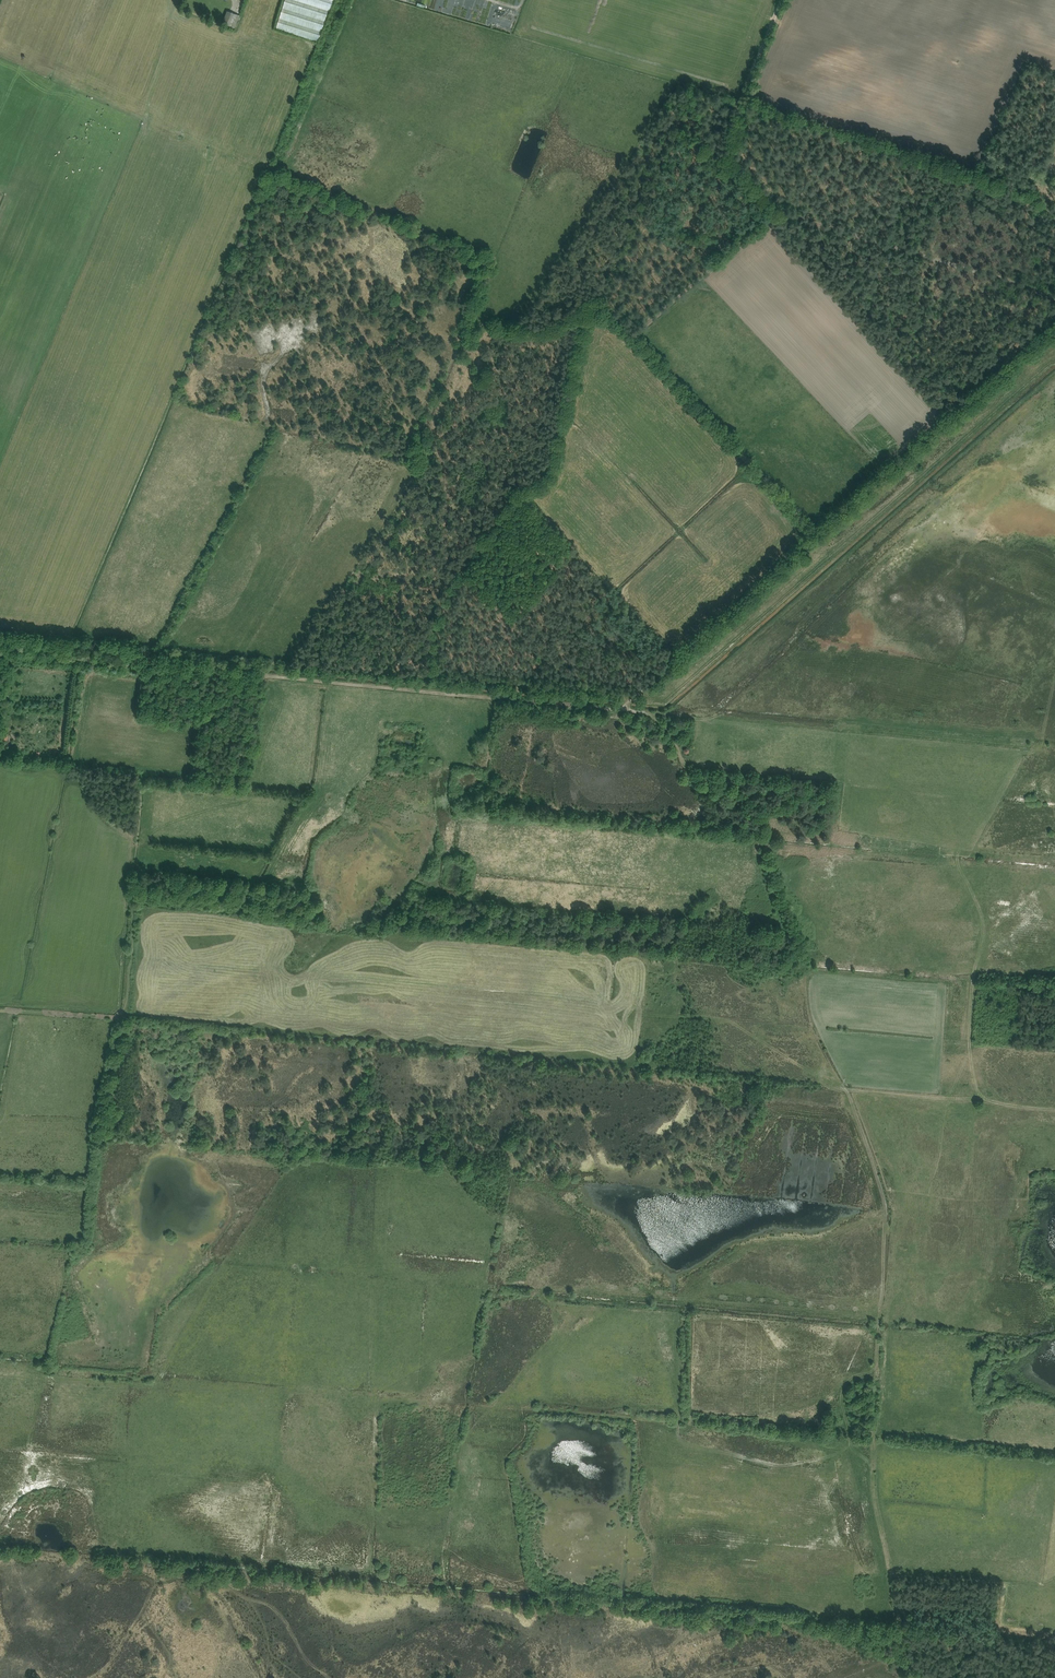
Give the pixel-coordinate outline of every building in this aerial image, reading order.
[(327,42),(337,0),(293,0),(293,1),(296,2),(296,1),(303,2),(302,6),(289,3),(282,31),(327,42)] [(240,15),(227,10),(222,23),(235,28),(240,15)]
